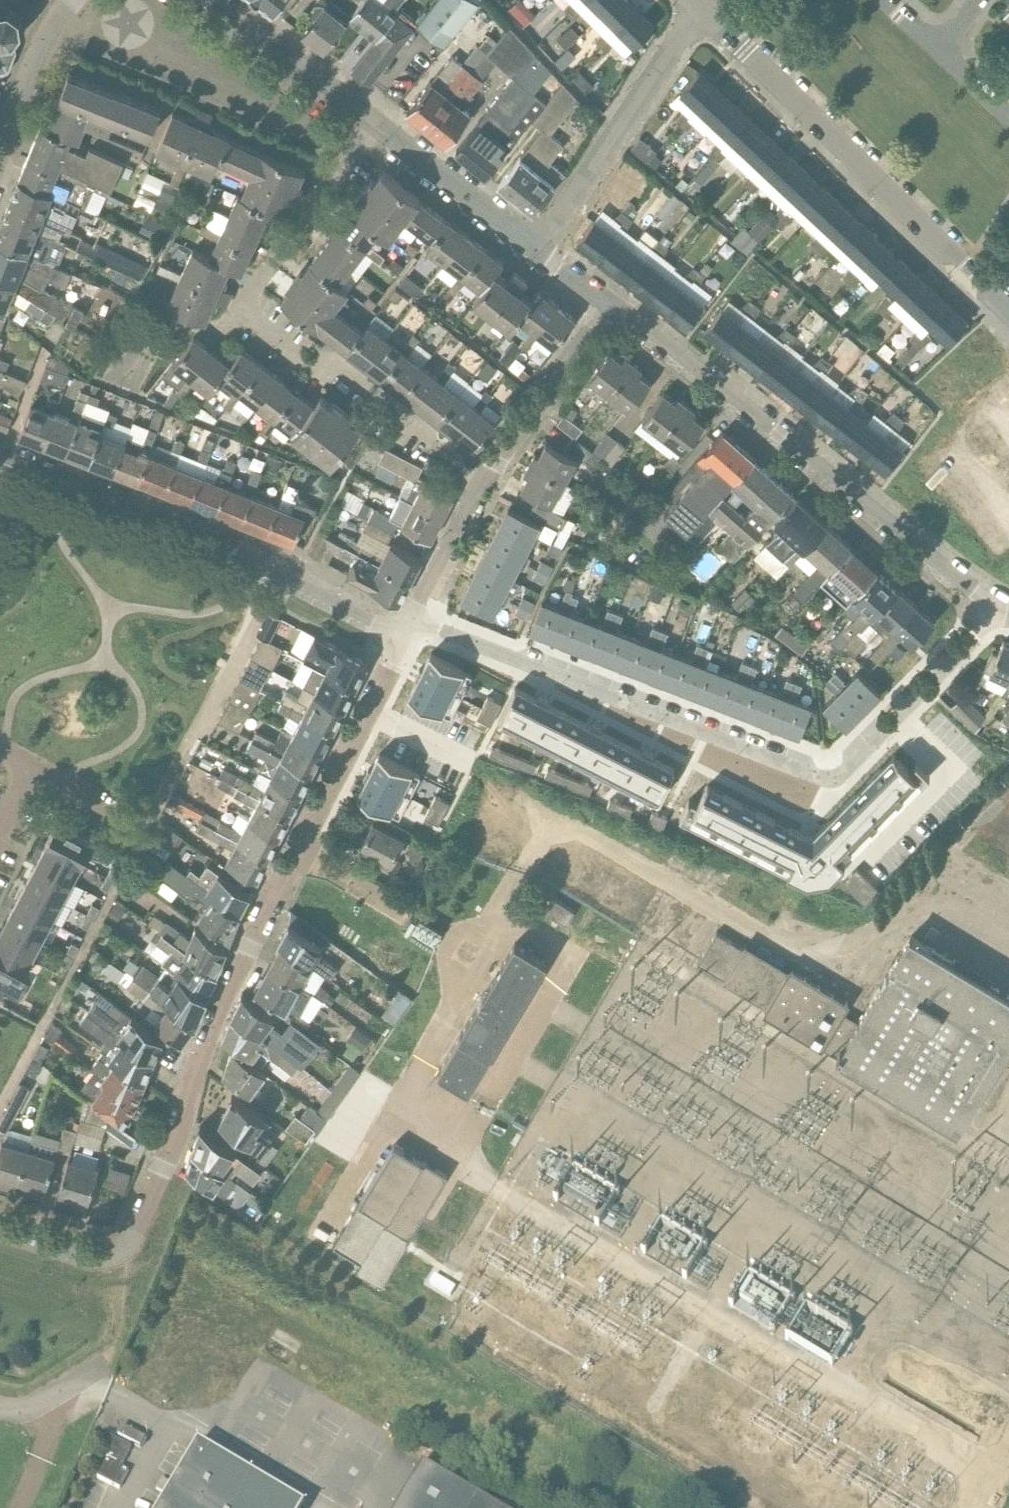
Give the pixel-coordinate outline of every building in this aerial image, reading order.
[(9,71),(17,50),(15,42),(16,41),(15,38),(22,29),(24,30),(24,28),(23,27),(21,16),(22,15),(21,13),(19,14),(11,8),(10,5),(8,5),(2,0),(0,0),(0,72),(9,71)] [(274,10),(282,0),(261,0),(274,10)] [(418,23),(410,17),(398,8),(404,0),(384,0),(382,3),(378,0),(364,0),(349,19),(376,40),(398,15),(406,22),(408,19),(416,26),(417,25),(418,23)] [(418,23),(417,25),(444,47),(479,3),(475,0),(437,0),(418,23)] [(569,14),(579,4),(575,0),(572,0),(564,10),(569,14)] [(602,13),(615,0),(587,0),(601,14),(602,13)] [(619,30),(637,10),(628,0),(615,0),(602,13),(619,30)] [(314,21),(304,34),(325,50),(347,21),(346,20),(344,17),(342,16),(340,16),(340,15),(325,4),(324,6),(319,5),(314,7),(312,10),(311,16),(314,21)] [(579,4),(569,14),(573,19),(585,9),(579,4)] [(637,10),(619,30),(635,46),(654,27),(637,10)] [(376,40),(353,70),(352,70),(370,84),(414,29),(406,22),(398,15),(376,40)] [(570,24),(561,40),(571,46),(580,30),(570,24)] [(486,55),(515,79),(516,77),(536,53),(510,26),(488,53),(486,55)] [(598,43),(602,48),(613,37),(607,31),(598,43)] [(613,37),(602,48),(607,52),(619,43),(613,37)] [(488,53),(478,46),(463,64),(472,72),(486,55),(488,53)] [(568,66),(576,50),(567,46),(559,61),(568,66)] [(407,111),(427,127),(472,72),(463,64),(452,56),(407,111)] [(586,93),(594,86),(579,71),(572,78),(586,93)] [(688,100),(697,109),(716,87),(699,71),(680,92),(688,100)] [(69,72),(47,127),(72,138),(78,140),(87,120),(109,129),(113,119),(151,134),(161,109),(114,90),(69,72)] [(472,72),(427,127),(446,143),(471,112),(465,107),(474,95),(473,94),(483,81),(472,72)] [(487,176),(532,121),(546,103),(536,95),(516,77),(515,79),(456,151),(487,176)] [(563,146),(556,140),(550,135),(578,100),(563,83),(546,103),(532,121),(542,129),(498,184),(512,196),(533,213),(565,173),(550,162),(563,146)] [(697,109),(713,124),(733,103),(716,87),(697,109)] [(713,124),(730,140),(750,118),(733,103),(713,124)] [(680,125),(693,114),(686,107),(676,121),(680,125)] [(156,151),(180,161),(184,163),(206,113),(200,110),(194,122),(173,113),(156,151)] [(206,113),(184,163),(188,165),(212,176),(219,161),(229,138),(229,137),(208,128),(213,116),(206,113)] [(693,114),(680,125),(686,130),(699,120),(693,114)] [(750,118),(730,140),(747,156),(766,134),(750,118)] [(109,196),(123,162),(116,159),(116,158),(92,147),(89,153),(69,145),(72,138),(47,127),(40,124),(27,158),(95,188),(109,196)] [(140,161),(144,151),(114,140),(95,132),(91,142),(110,150),(140,161)] [(754,162),(763,171),(783,150),(766,134),(747,156),(754,162)] [(647,162),(656,151),(641,137),(631,148),(647,162)] [(714,157),(726,144),(720,137),(709,152),(714,157)] [(219,161),(250,176),(261,153),(229,138),(219,161)] [(726,144),(714,157),(719,161),(733,150),(726,144)] [(763,171),(780,187),(800,165),(783,150),(763,171)] [(250,176),(273,186),(284,162),(262,152),(261,153),(250,176)] [(86,209),(95,188),(27,158),(19,178),(82,207),(86,209)] [(188,165),(184,163),(180,161),(175,172),(179,174),(183,175),(188,165)] [(273,186),(294,195),(305,171),(284,162),(273,186)] [(715,169),(708,163),(685,187),(692,194),(715,169)] [(780,187),(796,203),(816,181),(800,165),(780,187)] [(395,213),(411,192),(382,169),(366,190),(395,213)] [(748,188),(759,175),(752,169),(751,172),(743,183),(748,188)] [(171,182),(175,184),(178,186),(183,175),(179,174),(175,172),(171,182)] [(135,204),(176,222),(189,192),(148,173),(135,204)] [(759,175),(748,188),(752,192),(763,183),(766,182),(759,175)] [(242,195),(263,206),(273,186),(250,176),(242,195)] [(69,235),(78,215),(82,207),(19,178),(11,197),(3,217),(37,233),(40,225),(57,233),(58,230),(69,235)] [(804,209),(813,218),(833,197),(816,181),(796,203),(804,209)] [(263,206),(270,210),(284,216),(294,195),(273,186),(263,206)] [(381,231),(395,213),(366,190),(352,209),(380,230),(381,231)] [(395,213),(404,220),(420,200),(418,199),(419,198),(411,192),(395,213)] [(228,217),(260,231),(270,210),(263,206),(242,195),(238,194),(228,217)] [(205,205),(213,209),(218,199),(210,196),(205,205)] [(813,218),(830,233),(850,212),(833,197),(813,218)] [(432,242),(447,221),(420,200),(404,220),(432,242)] [(781,219),(793,206),(786,200),(776,214),(781,219)] [(793,206),(781,219),(786,224),(800,213),(793,206)] [(339,227),(367,248),(369,245),(380,230),(352,209),(339,227)] [(618,228),(628,215),(622,211),(611,222),(618,228)] [(838,240),(846,249),(867,228),(850,212),(830,233),(838,240)] [(395,213),(381,231),(390,239),(404,220),(395,213)] [(762,239),(776,223),(765,213),(751,230),(762,239)] [(633,219),(628,215),(618,228),(625,233),(633,219)] [(44,260),(52,240),(37,233),(3,217),(0,225),(0,240),(44,260)] [(221,232),(253,247),(260,231),(228,217),(221,232)] [(426,249),(445,264),(467,235),(448,220),(447,221),(432,242),(426,249)] [(596,257),(613,234),(602,225),(594,220),(577,242),(596,257)] [(220,263),(230,267),(242,272),(253,247),(221,232),(203,225),(199,233),(217,241),(210,257),(221,261),(220,263)] [(324,246),(352,267),(364,251),(372,258),(377,251),(369,245),(367,248),(339,227),(324,246)] [(846,249),(864,265),(883,244),(867,228),(846,249)] [(814,250),(827,237),(820,230),(809,245),(814,250)] [(614,271),(631,249),(613,234),(596,257),(614,271)] [(460,275),(454,282),(461,287),(467,280),(464,276),(485,249),(467,235),(445,264),(460,275)] [(827,237),(814,250),(819,255),(833,243),(827,237)] [(649,262),(654,255),(647,250),(650,247),(639,239),(637,242),(631,249),(614,271),(632,284),(649,262)] [(650,247),(647,250),(654,255),(664,243),(658,239),(650,247)] [(15,284),(19,274),(43,288),(47,280),(63,286),(65,287),(71,273),(56,266),(44,260),(0,240),(0,277),(15,284)] [(80,240),(76,249),(143,281),(149,267),(96,243),(94,247),(80,240)] [(405,250),(413,256),(418,250),(410,243),(405,250)] [(664,243),(654,255),(661,260),(668,247),(664,243)] [(880,280),(900,259),(883,244),(864,265),(880,280)] [(362,275),(353,268),(352,267),(324,246),(311,263),(330,277),(349,291),(362,275)] [(193,249),(181,273),(183,273),(181,277),(230,299),(233,293),(221,287),(230,267),(220,263),(221,261),(210,257),(193,249)] [(485,249),(464,276),(467,280),(480,291),(488,281),(496,272),(503,263),(485,249)] [(377,251),(372,258),(380,264),(385,257),(377,251)] [(880,280),(897,296),(917,275),(900,259),(880,280)] [(650,299),(667,276),(649,262),(632,284),(650,299)] [(297,282),(315,296),(330,277),(311,263),(297,282)] [(848,282),(859,270),(853,263),(843,277),(848,282)] [(157,271),(168,276),(172,269),(161,264),(159,268),(157,271)] [(691,284),(700,272),(694,268),(684,278),(691,284)] [(168,276),(179,281),(181,277),(183,273),(181,273),(172,269),(168,276)] [(859,270),(848,282),(852,286),(865,276),(859,270)] [(526,310),(540,291),(538,290),(531,299),(520,291),(527,282),(514,271),(506,281),(496,272),(488,281),(506,295),(526,310)] [(700,272),(691,284),(697,288),(705,276),(700,272)] [(71,273),(65,287),(64,289),(94,302),(99,286),(71,273)] [(65,321),(74,307),(57,296),(43,288),(19,274),(15,284),(13,288),(56,315),(65,321)] [(897,296),(914,312),(934,291),(917,275),(897,296)] [(399,284),(406,289),(412,281),(406,276),(399,284)] [(650,299),(670,314),(686,291),(677,284),(667,276),(650,299)] [(45,309),(13,288),(15,284),(0,277),(0,327),(2,328),(7,316),(8,317),(14,302),(38,319),(45,309)] [(230,299),(181,277),(179,281),(168,305),(206,322),(215,300),(227,306),(230,299)] [(334,311),(335,310),(343,299),(349,291),(330,277),(315,296),(334,311)] [(473,300),(491,314),(506,295),(488,281),(480,291),(473,300)] [(282,302),(300,316),(315,296),(297,282),(282,302)] [(451,292),(454,295),(461,287),(454,282),(448,290),(451,292)] [(389,297),(396,302),(402,294),(395,289),(389,297)] [(532,342),(539,334),(535,332),(557,304),(540,291),(526,310),(518,320),(532,330),(526,338),(532,342)] [(686,291),(670,314),(686,327),(704,305),(696,299),(686,291)] [(914,312),(931,328),(950,306),(934,291),(914,312)] [(511,329),(518,320),(526,310),(506,295),(491,314),(511,329)] [(881,313),(892,301),(886,295),(876,308),(881,313)] [(300,316),(319,330),(334,311),(315,296),(300,316)] [(364,303),(372,309),(377,303),(369,296),(364,303)] [(347,353),(347,352),(356,340),(363,331),(342,315),(350,304),(343,299),(335,310),(334,311),(319,330),(318,331),(326,337),(340,348),(347,353)] [(745,317),(755,305),(750,301),(738,312),(745,317)] [(898,307),(892,301),(881,313),(885,317),(898,307)] [(557,304),(535,332),(539,334),(554,346),(575,319),(557,304)] [(74,307),(65,321),(74,327),(75,326),(85,311),(75,305),(74,307)] [(755,305),(745,317),(752,323),(760,309),(755,305)] [(950,306),(931,328),(947,343),(967,322),(950,306)] [(723,346),(741,324),(740,323),(730,315),(722,309),(705,331),(723,346)] [(347,352),(365,366),(387,338),(369,324),(363,331),(356,340),(347,352)] [(723,346),(742,360),(758,337),(741,324),(723,346)] [(914,344),(926,333),(919,326),(910,339),(914,344)] [(782,344),(792,332),(786,328),(775,339),(782,344)] [(792,332),(782,344),(788,350),(797,336),(792,332)] [(919,349),(932,338),(926,333),(914,344),(919,349)] [(415,347),(421,340),(414,334),(408,342),(415,347)] [(172,365),(187,377),(190,380),(212,351),(193,337),(172,365)] [(742,360),(760,374),(776,351),(758,337),(742,360)] [(384,380),(406,352),(402,349),(387,338),(365,366),(384,380)] [(526,351),(532,342),(526,338),(520,346),(523,348),(524,349),(526,351)] [(402,394),(423,366),(409,355),(415,347),(408,342),(402,349),(406,352),(384,380),(402,394)] [(230,365),(221,379),(217,384),(231,395),(235,390),(237,392),(260,363),(242,349),(230,365)] [(187,377),(182,385),(188,390),(194,382),(209,394),(217,384),(221,379),(230,365),(212,351),(190,380),(187,377)] [(589,379),(609,395),(633,363),(624,357),(622,361),(610,351),(589,379)] [(777,388),(795,366),(778,352),(776,351),(760,374),(777,388)] [(818,373),(829,360),(823,355),(811,368),(818,373)] [(6,372),(10,362),(0,358),(0,370),(6,372)] [(829,360),(818,373),(826,378),(834,365),(829,360)] [(453,364),(450,362),(444,370),(451,375),(457,367),(453,364)] [(231,395),(229,397),(237,402),(242,395),(256,406),(278,377),(260,363),(237,392),(235,390),(231,395)] [(633,363),(609,395),(629,411),(651,383),(639,374),(642,370),(633,363)] [(57,383),(65,387),(69,375),(46,366),(42,376),(50,388),(57,383)] [(419,407),(441,379),(438,377),(423,366),(402,394),(419,407)] [(795,402),(813,380),(806,374),(795,366),(777,388),(795,402)] [(975,397),(1008,438),(1008,369),(975,397)] [(0,383),(18,396),(24,387),(27,381),(6,372),(0,370),(0,383)] [(438,422),(459,394),(445,382),(451,375),(444,370),(438,377),(441,379),(419,407),(438,422)] [(271,418),(273,419),(295,391),(278,377),(256,406),(271,418)] [(795,402),(814,417),(831,394),(813,380),(795,402)] [(855,400),(864,388),(859,384),(848,394),(855,400)] [(182,398),(188,390),(182,385),(175,392),(179,395),(182,398)] [(864,388),(855,400),(862,405),(869,392),(864,388)] [(175,392),(173,390),(163,404),(170,406),(179,395),(175,392)] [(494,395),(490,392),(486,390),(480,398),(487,403),(494,395)] [(266,425),(272,430),(278,423),(292,434),(314,405),(295,391),(273,419),(271,418),(266,425)] [(643,422),(662,437),(687,405),(678,398),(675,402),(663,393),(641,421),(643,422)] [(97,404),(100,398),(95,396),(89,394),(86,402),(97,406),(97,404)] [(481,411),(487,403),(480,398),(474,405),(459,394),(438,422),(456,436),(477,408),(481,411)] [(814,417),(832,431),(850,408),(831,394),(814,417)] [(299,439),(311,449),(341,411),(321,396),(314,405),(292,434),(293,435),(299,439)] [(230,410),(237,402),(229,397),(223,405),(226,407),(227,408),(230,410)] [(73,411),(81,414),(86,402),(78,399),(73,411)] [(19,436),(43,445),(55,413),(32,404),(19,436)] [(687,405),(662,437),(682,453),(704,424),(693,415),(696,411),(687,405)] [(113,473),(138,483),(149,454),(153,443),(165,411),(157,408),(144,443),(128,437),(126,441),(113,473)] [(496,423),(481,411),(477,408),(456,436),(475,451),(496,423)] [(832,431),(851,446),(868,423),(850,408),(832,431)] [(341,411),(311,449),(305,458),(329,467),(361,426),(341,411)] [(890,429),(899,416),(894,412),(883,423),(890,429)] [(8,431),(13,418),(0,413),(0,428),(8,431)] [(66,454),(78,422),(70,419),(55,413),(43,445),(66,454)] [(116,422),(118,416),(109,413),(105,423),(114,427),(116,422)] [(105,423),(92,418),(81,414),(78,422),(66,454),(89,463),(101,432),(105,423)] [(575,439),(583,429),(563,414),(556,424),(573,437),(575,439)] [(899,416),(890,429),(897,434),(905,420),(899,416)] [(867,458),(884,435),(868,423),(851,446),(867,458)] [(266,438),(272,430),(266,425),(259,433),(261,434),(266,438)] [(126,441),(111,435),(101,432),(89,463),(113,473),(126,441)] [(666,517),(687,535),(703,517),(709,510),(754,460),(723,432),(663,497),(672,505),(664,514),(666,517)] [(602,459),(617,440),(607,433),(592,452),(602,459)] [(886,473),(903,450),(884,435),(867,458),(886,473)] [(529,465),(565,483),(577,460),(579,457),(595,469),(602,459),(592,452),(575,439),(573,437),(562,452),(545,443),(538,456),(534,454),(529,465)] [(185,442),(176,439),(171,450),(181,454),(185,442)] [(617,440),(602,459),(611,466),(626,447),(617,440)] [(398,496),(412,503),(442,518),(454,496),(417,477),(422,468),(385,448),(378,462),(408,478),(398,496)] [(198,460),(207,463),(211,452),(210,452),(202,449),(198,460)] [(669,457),(665,463),(674,470),(682,461),(672,453),(669,457)] [(165,493),(177,464),(149,454),(138,483),(165,493)] [(165,493),(191,504),(203,475),(207,463),(198,460),(181,454),(177,464),(165,493)] [(437,462),(427,457),(423,467),(432,471),(437,462)] [(223,471),(232,475),(237,463),(227,459),(223,471)] [(754,460),(709,510),(731,530),(716,546),(733,562),(762,530),(794,496),(754,460)] [(565,483),(529,465),(524,474),(528,476),(521,489),(538,498),(531,512),(562,529),(568,519),(550,509),(552,505),(553,506),(565,483)] [(217,514),(228,485),(232,475),(223,471),(220,470),(216,480),(203,475),(191,504),(217,514)] [(248,482),(258,486),(262,474),(252,470),(248,482)] [(958,483),(950,522),(1008,550),(1008,507),(958,483)] [(217,514),(242,524),(253,495),(228,485),(217,514)] [(242,524),(269,534),(280,506),(253,495),(242,524)] [(803,551),(804,550),(827,525),(798,498),(774,524),(779,529),(765,545),(789,566),(803,551)] [(280,506),(269,534),(294,544),(304,518),(312,522),(317,509),(296,500),(292,511),(280,506)] [(442,518),(412,503),(401,524),(430,541),(442,518)] [(498,528),(531,545),(531,544),(537,547),(540,540),(535,536),(541,525),(508,508),(498,528)] [(368,520),(393,533),(399,522),(374,509),(368,520)] [(703,517),(687,535),(698,544),(713,527),(703,517)] [(387,544),(393,533),(368,520),(362,531),(387,544)] [(804,602),(822,582),(853,548),(827,525),(804,550),(819,564),(794,592),(804,602)] [(489,545),(528,565),(531,559),(526,555),(531,545),(498,528),(489,545)] [(369,585),(380,564),(335,541),(320,531),(308,553),(320,560),(327,548),(353,562),(347,574),(369,585)] [(335,541),(380,564),(411,579),(422,558),(390,541),(383,555),(356,541),(340,533),(335,541)] [(546,552),(558,558),(563,548),(551,543),(546,552)] [(525,570),(528,565),(489,545),(480,562),(513,579),(519,568),(525,570)] [(847,605),(853,598),(879,572),(853,548),(822,582),(847,605)] [(537,569),(549,575),(553,567),(542,561),(537,569)] [(471,580),(510,600),(512,595),(514,596),(521,583),(513,579),(480,562),(471,580)] [(380,564),(369,585),(399,601),(411,579),(380,564)] [(549,575),(537,569),(533,578),(544,584),(549,575)] [(857,632),(867,621),(898,589),(879,572),(853,598),(862,606),(837,634),(847,643),(857,632)] [(506,607),(510,600),(471,580),(461,600),(493,616),(499,605),(506,607)] [(867,621),(885,638),(916,605),(898,589),(867,621)] [(530,631),(553,640),(572,593),(567,591),(559,608),(542,601),(530,631)] [(553,640),(577,649),(588,619),(572,613),(575,601),(577,594),(572,593),(553,640)] [(577,649),(599,658),(624,597),(613,593),(608,606),(612,608),(604,625),(588,619),(577,649)] [(621,666),(633,636),(617,630),(622,612),(624,613),(631,596),(625,594),(624,597),(599,658),(621,666)] [(534,603),(523,597),(519,605),(530,611),(534,603)] [(515,613),(526,619),(530,611),(519,605),(515,613)] [(916,605),(885,638),(870,655),(878,662),(903,635),(913,644),(934,621),(916,605)] [(256,635),(261,638),(271,642),(271,641),(282,619),(269,612),(268,612),(256,635)] [(621,666),(642,675),(661,627),(656,625),(648,642),(633,636),(621,666)] [(776,635),(789,645),(803,654),(809,646),(796,636),(782,626),(776,635)] [(642,675),(665,684),(677,653),(661,647),(667,629),(661,627),(642,675)] [(710,701),(722,671),(720,670),(725,659),(709,653),(711,647),(717,634),(711,631),(706,644),(688,692),(710,701)] [(857,632),(847,643),(843,647),(853,657),(867,641),(857,632)] [(314,665),(356,685),(367,663),(338,648),(338,646),(315,635),(307,652),(306,652),(303,659),(314,665)] [(261,638),(251,658),(273,669),(285,649),(282,647),(271,642),(261,638)] [(1008,681),(1008,643),(1004,641),(998,654),(993,652),(985,668),(1008,681)] [(665,684),(688,692),(706,644),(701,643),(693,660),(677,653),(665,684)] [(755,719),(767,689),(751,682),(756,664),(760,655),(754,652),(750,662),(732,710),(755,719)] [(418,680),(409,696),(411,697),(442,714),(442,713),(451,717),(472,676),(464,671),(431,654),(422,670),(420,669),(415,678),(418,680)] [(239,680),(261,691),(266,682),(273,669),(251,658),(239,680)] [(710,701),(732,710),(750,662),(746,660),(737,677),(722,671),(710,701)] [(345,706),(356,685),(314,665),(304,685),(345,706)] [(796,679),(777,727),(800,736),(812,706),(795,700),(800,682),(805,683),(808,673),(799,671),(796,679)] [(827,675),(863,712),(881,694),(858,671),(844,685),(831,672),(827,675)] [(846,729),(863,712),(827,675),(823,679),(835,694),(823,706),(846,729)] [(755,719),(777,727),(796,679),(791,678),(782,694),(767,689),(755,719)] [(261,691),(239,680),(229,700),(251,711),(261,691)] [(345,706),(304,685),(297,698),(266,682),(261,691),(282,702),(333,728),(345,706)] [(515,688),(499,721),(500,722),(513,728),(512,732),(537,745),(538,741),(566,755),(564,759),(589,771),(591,768),(618,782),(617,785),(641,798),(643,794),(658,802),(661,794),(675,768),(652,757),(654,755),(644,750),(643,752),(600,731),(601,728),(592,723),(590,726),(548,704),(549,702),(539,697),(538,699),(516,688),(515,688)] [(987,703),(980,713),(963,695),(951,707),(975,731),(993,706),(987,703)] [(488,696),(483,707),(490,710),(495,700),(488,696)] [(244,726),(251,711),(229,700),(218,722),(241,733),(244,726)] [(495,700),(490,710),(497,714),(502,703),(495,700)] [(323,749),(333,728),(282,702),(278,710),(299,721),(292,733),(323,749)] [(483,707),(477,718),(484,721),(490,710),(483,707)] [(490,710),(484,721),(491,725),(497,714),(490,710)] [(254,731),(244,726),(241,733),(252,739),(311,771),(323,749),(292,733),(283,728),(276,741),(254,731)] [(301,791),(311,771),(252,739),(247,748),(265,758),(259,770),(301,791)] [(491,750),(489,755),(500,759),(503,751),(492,747),(491,750)] [(503,751),(500,759),(511,763),(514,756),(503,751)] [(366,780),(358,796),(391,814),(391,813),(400,818),(421,776),(421,775),(413,771),(382,755),(380,754),(371,770),(369,769),(364,778),(366,780)] [(698,803),(692,816),(790,865),(788,871),(807,881),(830,877),(845,862),(841,858),(919,779),(894,755),(822,828),(813,838),(799,831),(708,785),(698,803)] [(514,756),(511,763),(523,768),(526,760),(514,756)] [(526,760),(523,768),(534,772),(537,764),(526,760)] [(289,814),(301,791),(259,770),(253,783),(224,768),(220,777),(221,778),(289,814)] [(559,773),(548,768),(545,776),(556,780),(559,773)] [(570,777),(559,773),(556,780),(567,785),(570,777)] [(570,777),(567,785),(578,789),(581,781),(570,777)] [(279,834),(289,814),(221,778),(216,787),(254,806),(247,818),(279,834)] [(593,786),(581,781),(578,789),(590,793),(593,786)] [(436,796),(430,806),(437,810),(443,799),(436,796)] [(443,799),(437,810),(444,814),(450,803),(443,799)] [(611,800),(607,807),(619,812),(622,804),(611,800)] [(622,804),(619,812),(630,816),(633,809),(622,804)] [(430,806),(425,817),(432,821),(437,810),(430,806)] [(437,810),(432,821),(439,824),(444,814),(437,810)] [(268,856),(279,834),(247,818),(238,813),(231,826),(205,812),(201,819),(200,821),(268,856)] [(653,812),(648,823),(663,829),(668,818),(653,812)] [(173,851),(184,836),(161,820),(151,835),(173,851)] [(252,887),(268,856),(200,821),(196,829),(231,849),(225,861),(227,862),(225,867),(252,887)] [(83,864),(94,843),(57,823),(46,844),(47,844),(82,863),(83,864)] [(361,847),(392,863),(404,840),(373,824),(361,847)] [(37,864),(72,882),(82,863),(47,844),(37,864)] [(27,883),(62,901),(72,882),(37,864),(27,883)] [(186,875),(240,913),(250,894),(218,872),(217,872),(208,865),(200,876),(191,869),(186,875)] [(114,880),(120,870),(113,866),(107,876),(114,880)] [(857,868),(843,882),(865,905),(879,891),(857,868)] [(394,873),(387,884),(407,896),(414,884),(394,873)] [(230,938),(240,913),(186,875),(179,885),(189,892),(182,903),(197,915),(230,938)] [(102,887),(108,891),(114,880),(107,876),(102,887)] [(627,932),(537,878),(523,902),(612,956),(627,932)] [(16,902),(52,921),(62,901),(27,883),(16,902)] [(6,921),(42,940),(52,921),(16,902),(6,921)] [(94,918),(100,908),(93,904),(87,915),(94,918)] [(81,925),(88,929),(94,918),(87,915),(81,925)] [(31,959),(42,940),(6,921),(0,933),(0,942),(31,959)] [(159,932),(216,973),(226,948),(224,947),(194,926),(189,939),(166,921),(159,932)] [(326,959),(324,963),(316,957),(323,948),(289,923),(279,941),(281,943),(312,965),(330,978),(332,980),(340,969),(326,959)] [(217,973),(216,973),(159,932),(153,940),(181,961),(173,971),(206,993),(217,973)] [(698,963),(725,979),(744,949),(716,932),(698,963)] [(958,1131),(1008,1047),(1008,994),(990,983),(993,977),(956,955),(953,960),(910,935),(858,1021),(844,1013),(851,1003),(790,967),(789,968),(751,945),(729,981),(767,1004),(762,1013),(958,1131)] [(437,1070),(469,1090),(547,960),(515,941),(437,1070)] [(22,980),(33,959),(31,959),(0,942),(0,969),(22,980)] [(72,943),(66,953),(74,957),(79,946),(72,943)] [(301,985),(312,965),(281,943),(269,966),(301,985)] [(61,964),(68,968),(74,957),(66,953),(61,964)] [(205,994),(206,993),(173,971),(167,966),(159,976),(143,964),(133,978),(196,1022),(207,996),(205,994)] [(313,995),(301,985),(269,966),(255,991),(288,1009),(289,1008),(303,1014),(313,995)] [(196,1023),(196,1022),(133,978),(125,988),(151,1007),(144,1017),(154,1025),(180,1043),(196,1023)] [(323,1001),(330,992),(318,984),(312,992),(323,1001)] [(401,988),(385,1013),(398,1021),(414,997),(401,988)] [(231,1015),(298,1067),(299,1066),(302,1069),(321,1044),(291,1022),(282,1033),(270,1024),(275,1018),(242,993),(231,1015)] [(353,998),(345,1010),(377,1030),(384,1017),(353,998)] [(87,1013),(155,1061),(163,1040),(131,1016),(122,1009),(116,1017),(95,1001),(87,1013)] [(146,1082),(155,1061),(87,1013),(80,1022),(105,1041),(99,1049),(103,1052),(146,1082)] [(292,1075),(298,1067),(231,1015),(223,1036),(236,1046),(233,1050),(249,1062),(259,1049),(292,1075)] [(51,1021),(44,1034),(53,1041),(60,1034),(63,1030),(51,1021)] [(75,1056),(80,1049),(60,1034),(54,1042),(74,1057),(75,1056)] [(32,1057),(41,1064),(50,1047),(40,1042),(32,1057)] [(249,1062),(233,1050),(224,1073),(251,1094),(266,1075),(249,1062)] [(137,1102),(146,1082),(103,1052),(91,1068),(94,1071),(137,1102)] [(131,1116),(137,1102),(94,1071),(81,1088),(92,1096),(93,1098),(93,1097),(97,1099),(124,1119),(128,1114),(131,1116)] [(20,1082),(0,1118),(0,1132),(6,1135),(10,1127),(31,1088),(23,1084),(20,1082)] [(342,1099),(332,1092),(318,1112),(327,1119),(342,1099)] [(271,1124),(256,1112),(232,1095),(220,1121),(261,1152),(254,1161),(264,1168),(279,1148),(271,1142),(272,1141),(263,1135),(271,1124)] [(106,1127),(110,1114),(87,1097),(80,1120),(106,1127)] [(319,1131),(327,1119),(318,1112),(310,1107),(301,1119),(296,1116),(287,1129),(309,1145),(319,1131)] [(192,1150),(231,1178),(236,1171),(253,1184),(262,1171),(200,1126),(192,1150)] [(10,1127),(6,1135),(4,1140),(2,1140),(0,1146),(0,1175),(19,1181),(29,1148),(33,1134),(10,1127)] [(46,1189),(56,1156),(57,1150),(70,1154),(77,1131),(64,1127),(61,1138),(35,1130),(33,1134),(29,1148),(19,1181),(46,1189)] [(385,1223),(410,1238),(448,1175),(423,1160),(422,1161),(394,1144),(358,1203),(386,1220),(385,1223)] [(198,1177),(227,1198),(239,1183),(232,1178),(231,1178),(192,1150),(186,1168),(198,1177)] [(68,1160),(58,1192),(88,1201),(92,1186),(93,1186),(99,1169),(68,1160)] [(113,1166),(109,1186),(128,1189),(132,1170),(113,1166)] [(596,1204),(609,1204),(608,1188),(589,1189),(588,1170),(570,1171),(571,1192),(595,1191),(596,1204)] [(265,1204),(249,1192),(243,1201),(258,1212),(265,1204)] [(359,1244),(347,1263),(374,1280),(386,1261),(359,1244)] [(734,1303),(780,1328),(797,1297),(750,1272),(734,1303)] [(124,1426),(121,1435),(144,1444),(148,1435),(124,1426)] [(305,1507),(199,1445),(161,1507),(305,1507)] [(423,1463),(396,1507),(499,1507),(423,1463)]
